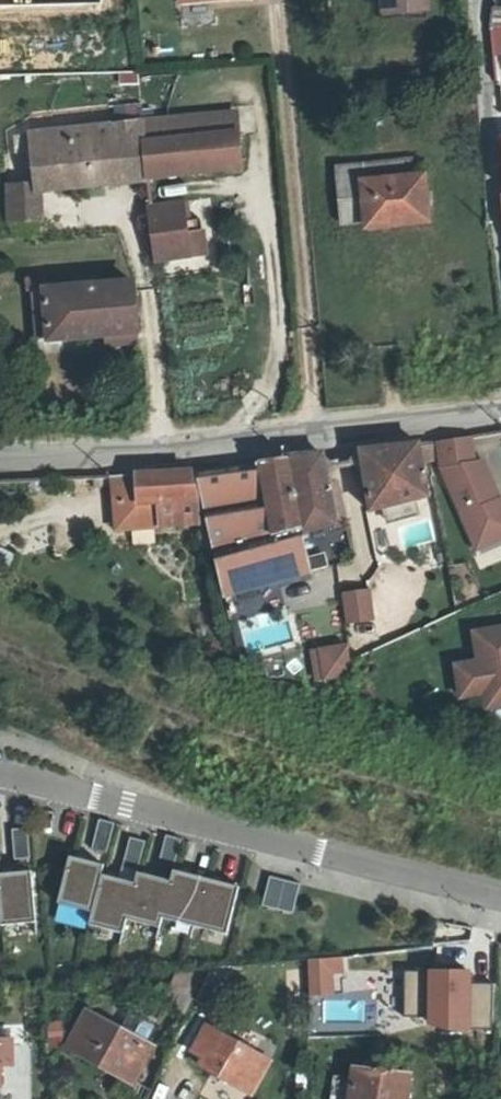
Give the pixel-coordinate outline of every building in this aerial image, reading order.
[(393,13),(430,12),(429,0),(393,0),(393,13)] [(146,121),(151,167),(192,163),(193,170),(244,166),(239,111),(146,121)] [(151,167),(146,121),(18,134),(19,153),(37,152),(40,187),(121,179),(120,170),(151,167)] [(346,223),(371,222),(371,225),(433,219),(429,174),(420,175),(418,155),(341,163),(346,223)] [(151,167),(120,170),(121,179),(152,177),(151,167)] [(13,187),(13,215),(40,215),(40,187),(13,187)] [(186,198),(154,202),(160,256),(208,252),(204,216),(187,218),(186,198)] [(37,310),(52,309),(54,337),(144,328),(139,280),(50,288),(48,274),(34,275),(37,310)] [(475,436),(443,440),(446,466),(474,533),(492,526),(500,530),(500,494),(487,461),(478,462),(475,436)] [(425,459),(422,443),(364,449),(374,510),(387,507),(392,521),(421,514),(417,500),(432,496),(425,459)] [(315,570),(303,529),(346,518),(341,489),(331,489),(324,453),(200,471),(226,593),(315,570)] [(196,471),(113,474),(116,520),(199,516),(196,471)] [(474,533),(480,548),(500,540),(500,530),(492,526),(474,533)] [(374,585),(347,592),(355,621),(382,614),(374,585)] [(476,620),(481,650),(457,654),(463,686),(500,679),(500,616),(476,620)] [(367,669),(361,643),(326,652),(333,678),(367,669)] [(500,695),(500,680),(486,682),(489,697),(500,695)] [(93,846),(109,850),(116,820),(101,816),(93,846)] [(16,858),(32,857),(29,826),(13,828),(16,858)] [(168,832),(160,862),(175,866),(183,836),(168,832)] [(131,834),(124,864),(139,868),(147,838),(131,834)] [(162,925),(164,916),(229,932),(241,884),(175,868),(172,878),(139,870),(137,880),(103,872),(106,863),(72,854),(60,900),(94,909),(91,922),(125,931),(129,917),(162,925)] [(2,912),(3,924),(38,920),(33,869),(0,872),(0,912),(2,912)] [(302,880),(272,873),(264,902),(294,910),(302,880)] [(311,992),(333,991),(333,971),(345,969),(345,952),(310,956),(311,992)] [(427,967),(427,969),(404,969),(404,1012),(426,1012),(426,1019),(443,1025),(491,1025),(491,980),(466,981),(466,967),(427,967)] [(214,972),(202,998),(213,1003),(226,978),(214,972)] [(180,974),(167,1001),(184,1010),(197,983),(180,974)] [(86,1011),(68,1046),(133,1079),(151,1043),(86,1011)] [(204,1056),(200,1064),(251,1091),(270,1058),(206,1024),(192,1051),(204,1056)] [(11,1063),(12,1040),(0,1039),(0,1063),(11,1063)] [(412,1076),(356,1068),(353,1085),(351,1098),(409,1098),(412,1076)] [(336,1098),(351,1098),(353,1085),(338,1083),(336,1098)]
